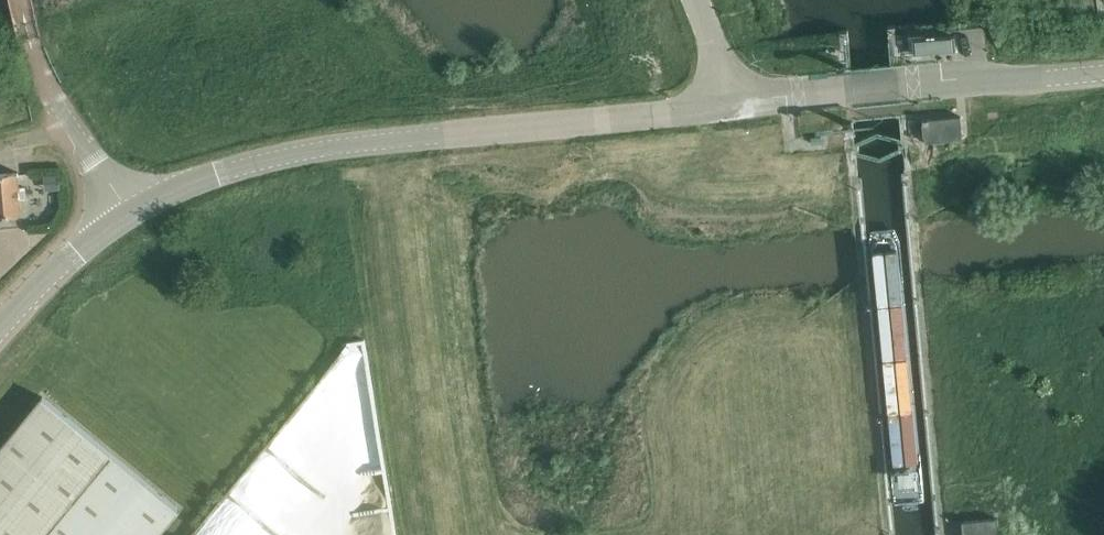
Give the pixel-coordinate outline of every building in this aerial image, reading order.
[(953,32),(912,36),(913,51),(954,47),(953,32)] [(926,135),(924,135),(925,141),(963,137),(961,115),(924,119),(926,135)] [(0,173),(0,215),(22,213),(20,198),(26,197),(25,186),(19,187),(18,172),(0,173)] [(60,410),(43,396),(0,448),(0,534),(157,534),(179,508),(60,410)] [(997,517),(962,520),(964,534),(999,534),(997,517)]
